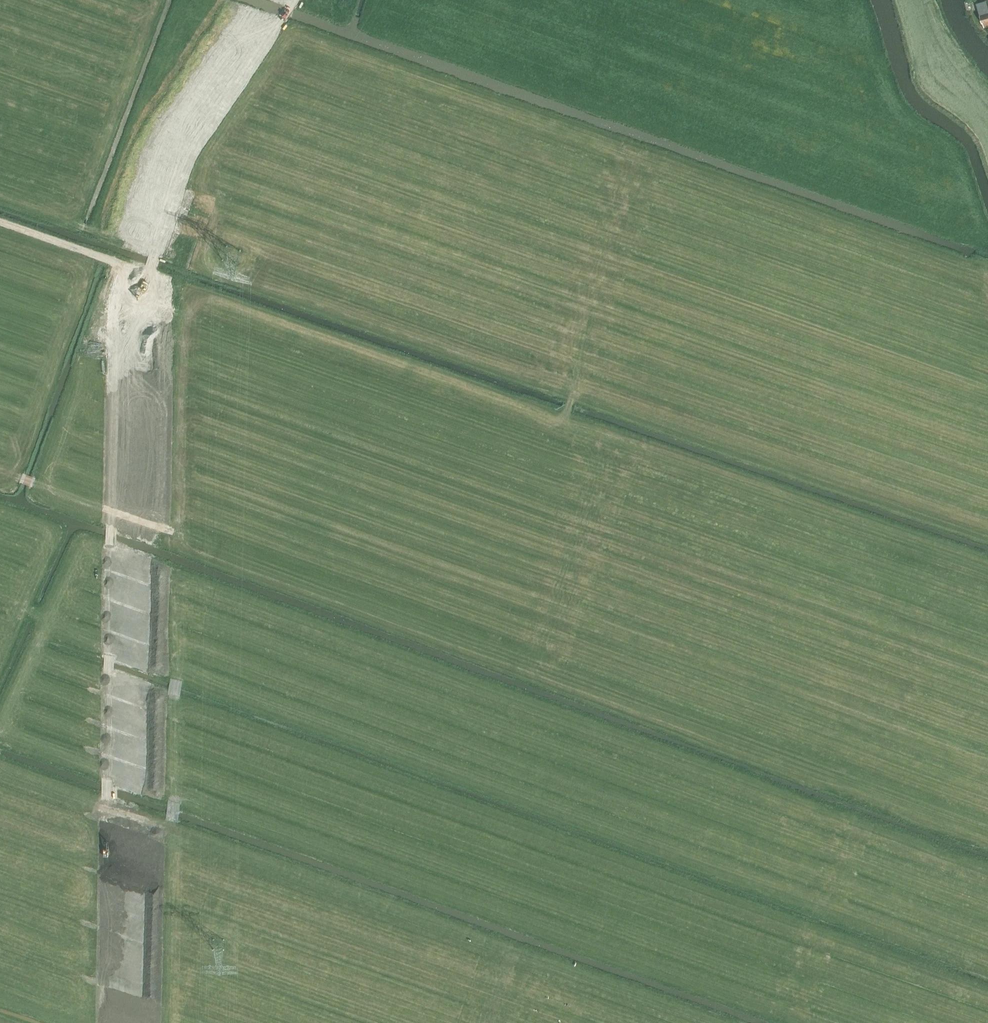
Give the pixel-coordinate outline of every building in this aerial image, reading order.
[(985,1),(980,3),(982,8),(978,9),(982,22),(983,22),(985,27),(987,26),(987,0),(985,0),(985,1)]
